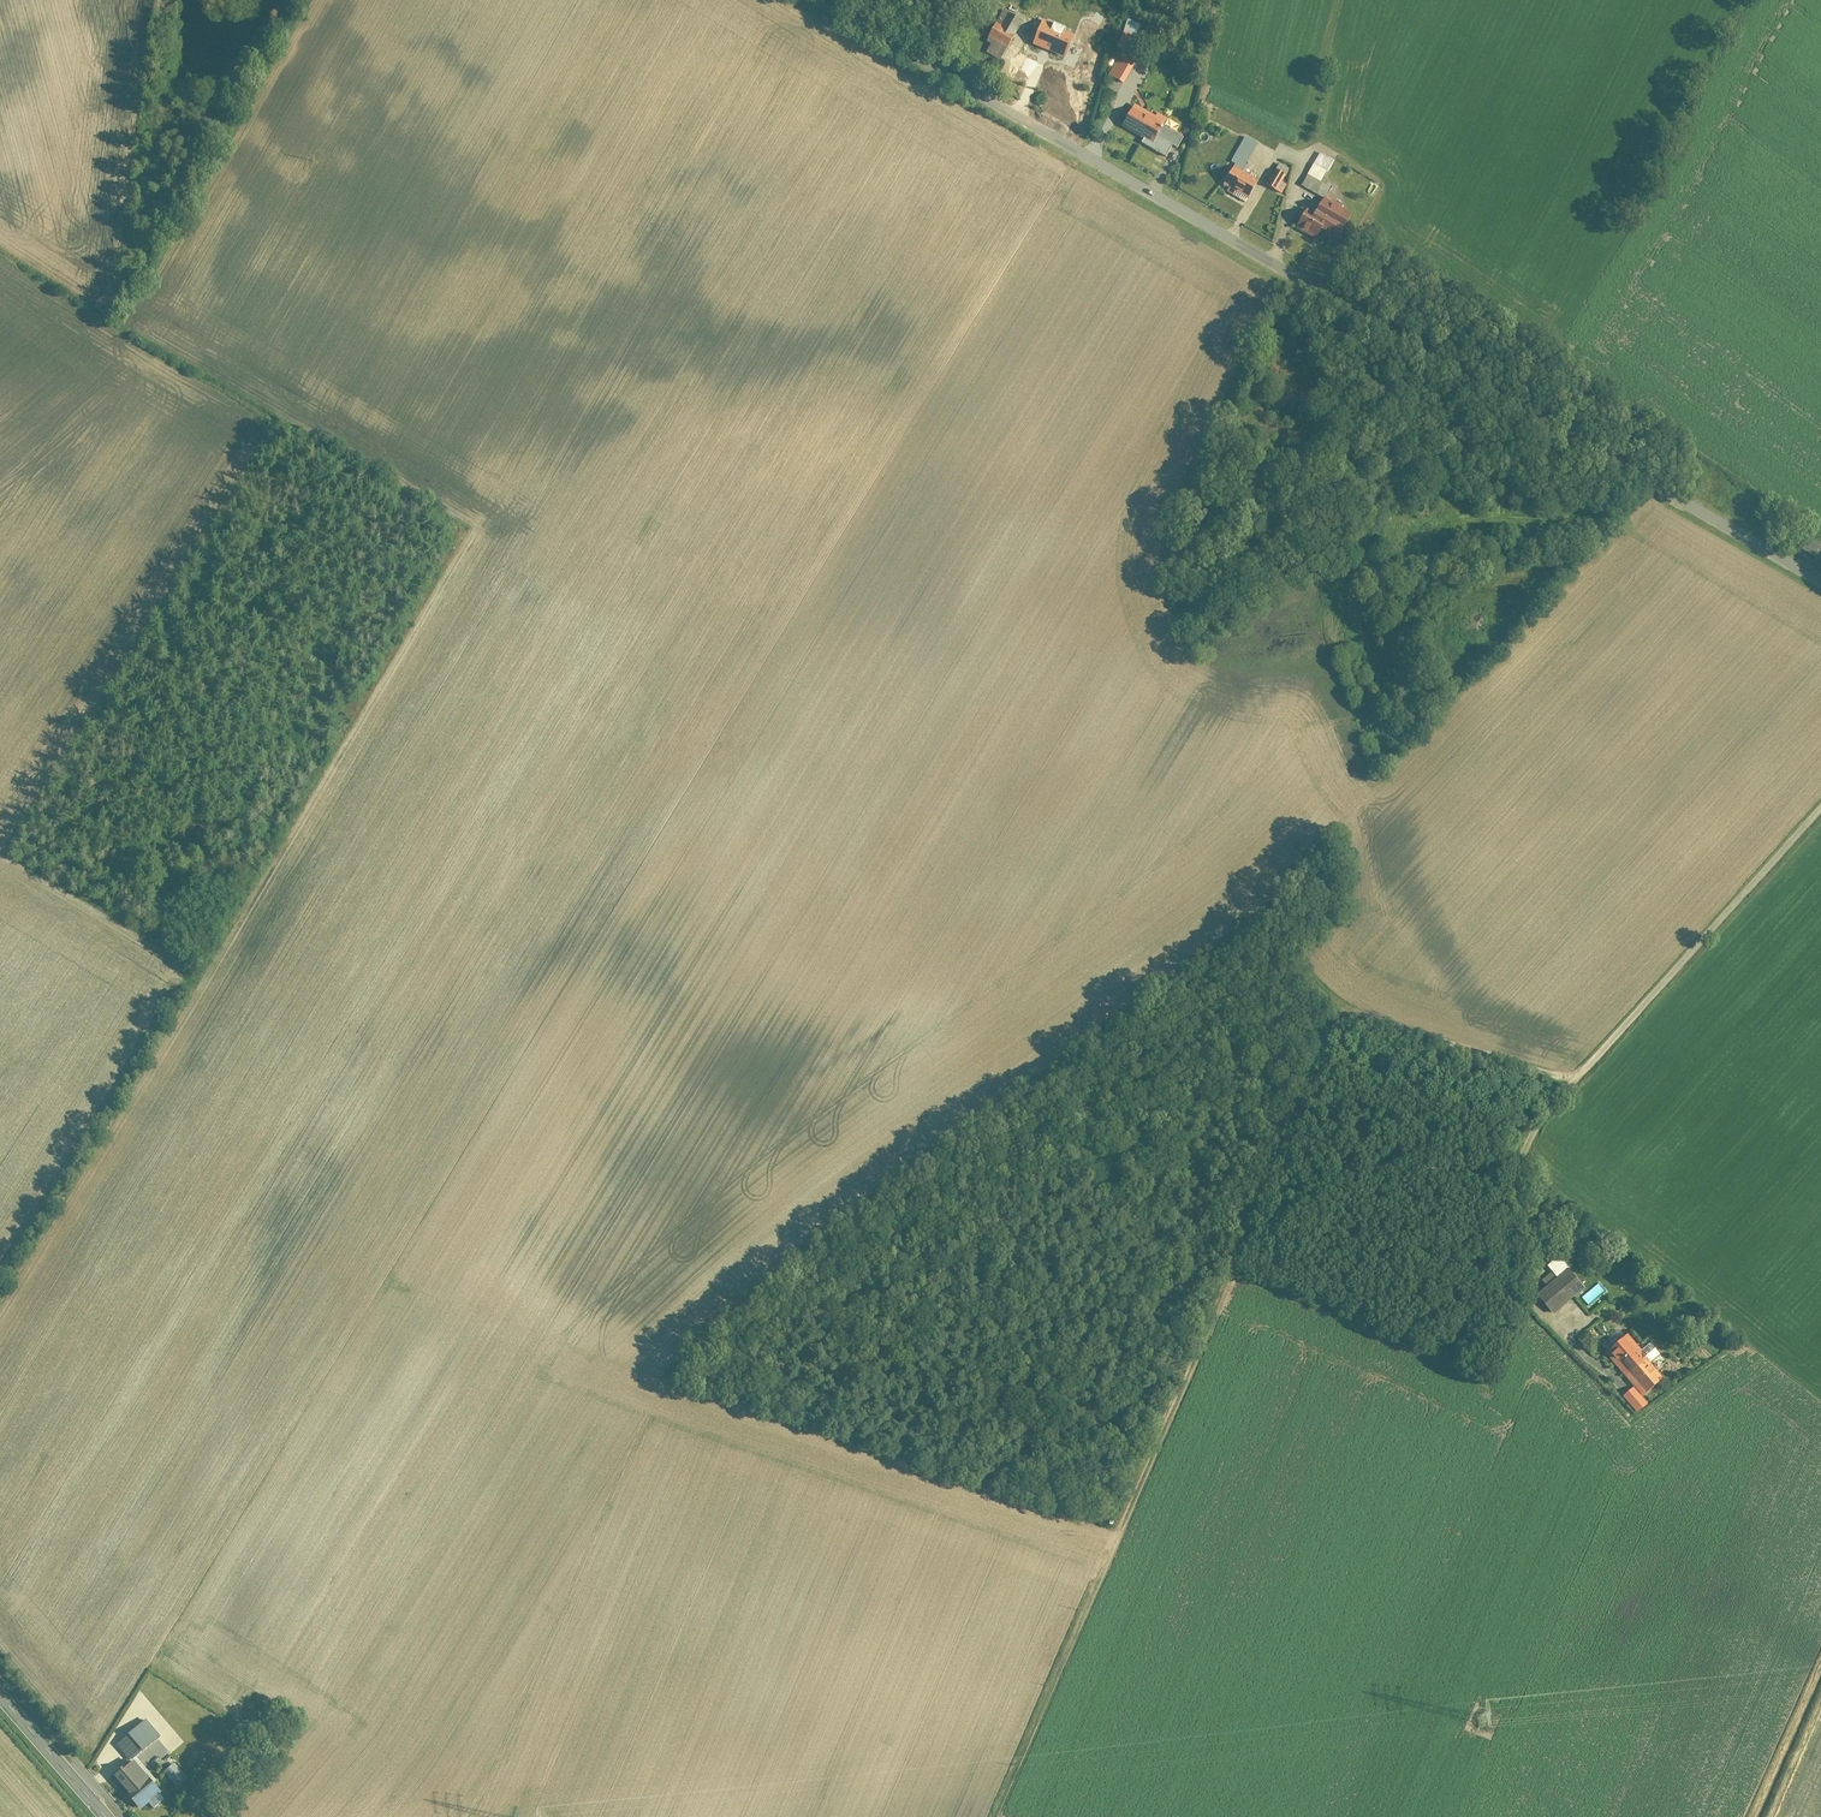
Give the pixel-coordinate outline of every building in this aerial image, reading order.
[(993,29),(987,40),(1009,51),(1014,41),(1013,40),(1022,23),(1005,15),(997,31),(993,29)] [(1043,21),(1034,44),(1064,57),(1072,38),(1064,35),(1066,30),(1043,21)] [(1115,50),(1128,57),(1138,39),(1125,32),(1115,50)] [(1119,57),(1106,79),(1122,88),(1135,66),(1119,57)] [(1132,110),(1122,127),(1143,139),(1140,145),(1165,159),(1172,147),(1177,149),(1183,139),(1161,127),(1165,120),(1157,116),(1153,122),(1132,110)] [(1245,140),(1235,157),(1245,164),(1255,146),(1245,140)] [(1331,189),(1321,184),(1332,164),(1319,157),(1308,177),(1307,177),(1301,189),(1325,201),(1331,189)] [(1230,172),(1221,189),(1246,202),(1255,185),(1230,172)] [(1275,192),(1281,196),(1286,188),(1279,184),(1283,177),(1274,172),(1265,189),(1274,194),(1275,192)] [(1301,215),(1293,231),(1314,242),(1318,236),(1336,245),(1350,219),(1317,202),(1307,219),(1301,215)] [(1801,553),(1820,564),(1820,547),(1809,540),(1801,553)] [(1529,1304),(1540,1315),(1554,1302),(1543,1290),(1529,1304)] [(1657,1383),(1646,1370),(1659,1358),(1647,1346),(1634,1357),(1620,1343),(1603,1358),(1640,1398),(1657,1383)] [(1629,1390),(1620,1398),(1635,1414),(1643,1406),(1629,1390)] [(131,1727),(113,1745),(131,1762),(149,1744),(131,1727)] [(129,1765),(112,1781),(141,1813),(158,1798),(129,1765)] [(174,1766),(165,1775),(178,1789),(187,1781),(174,1766)]
